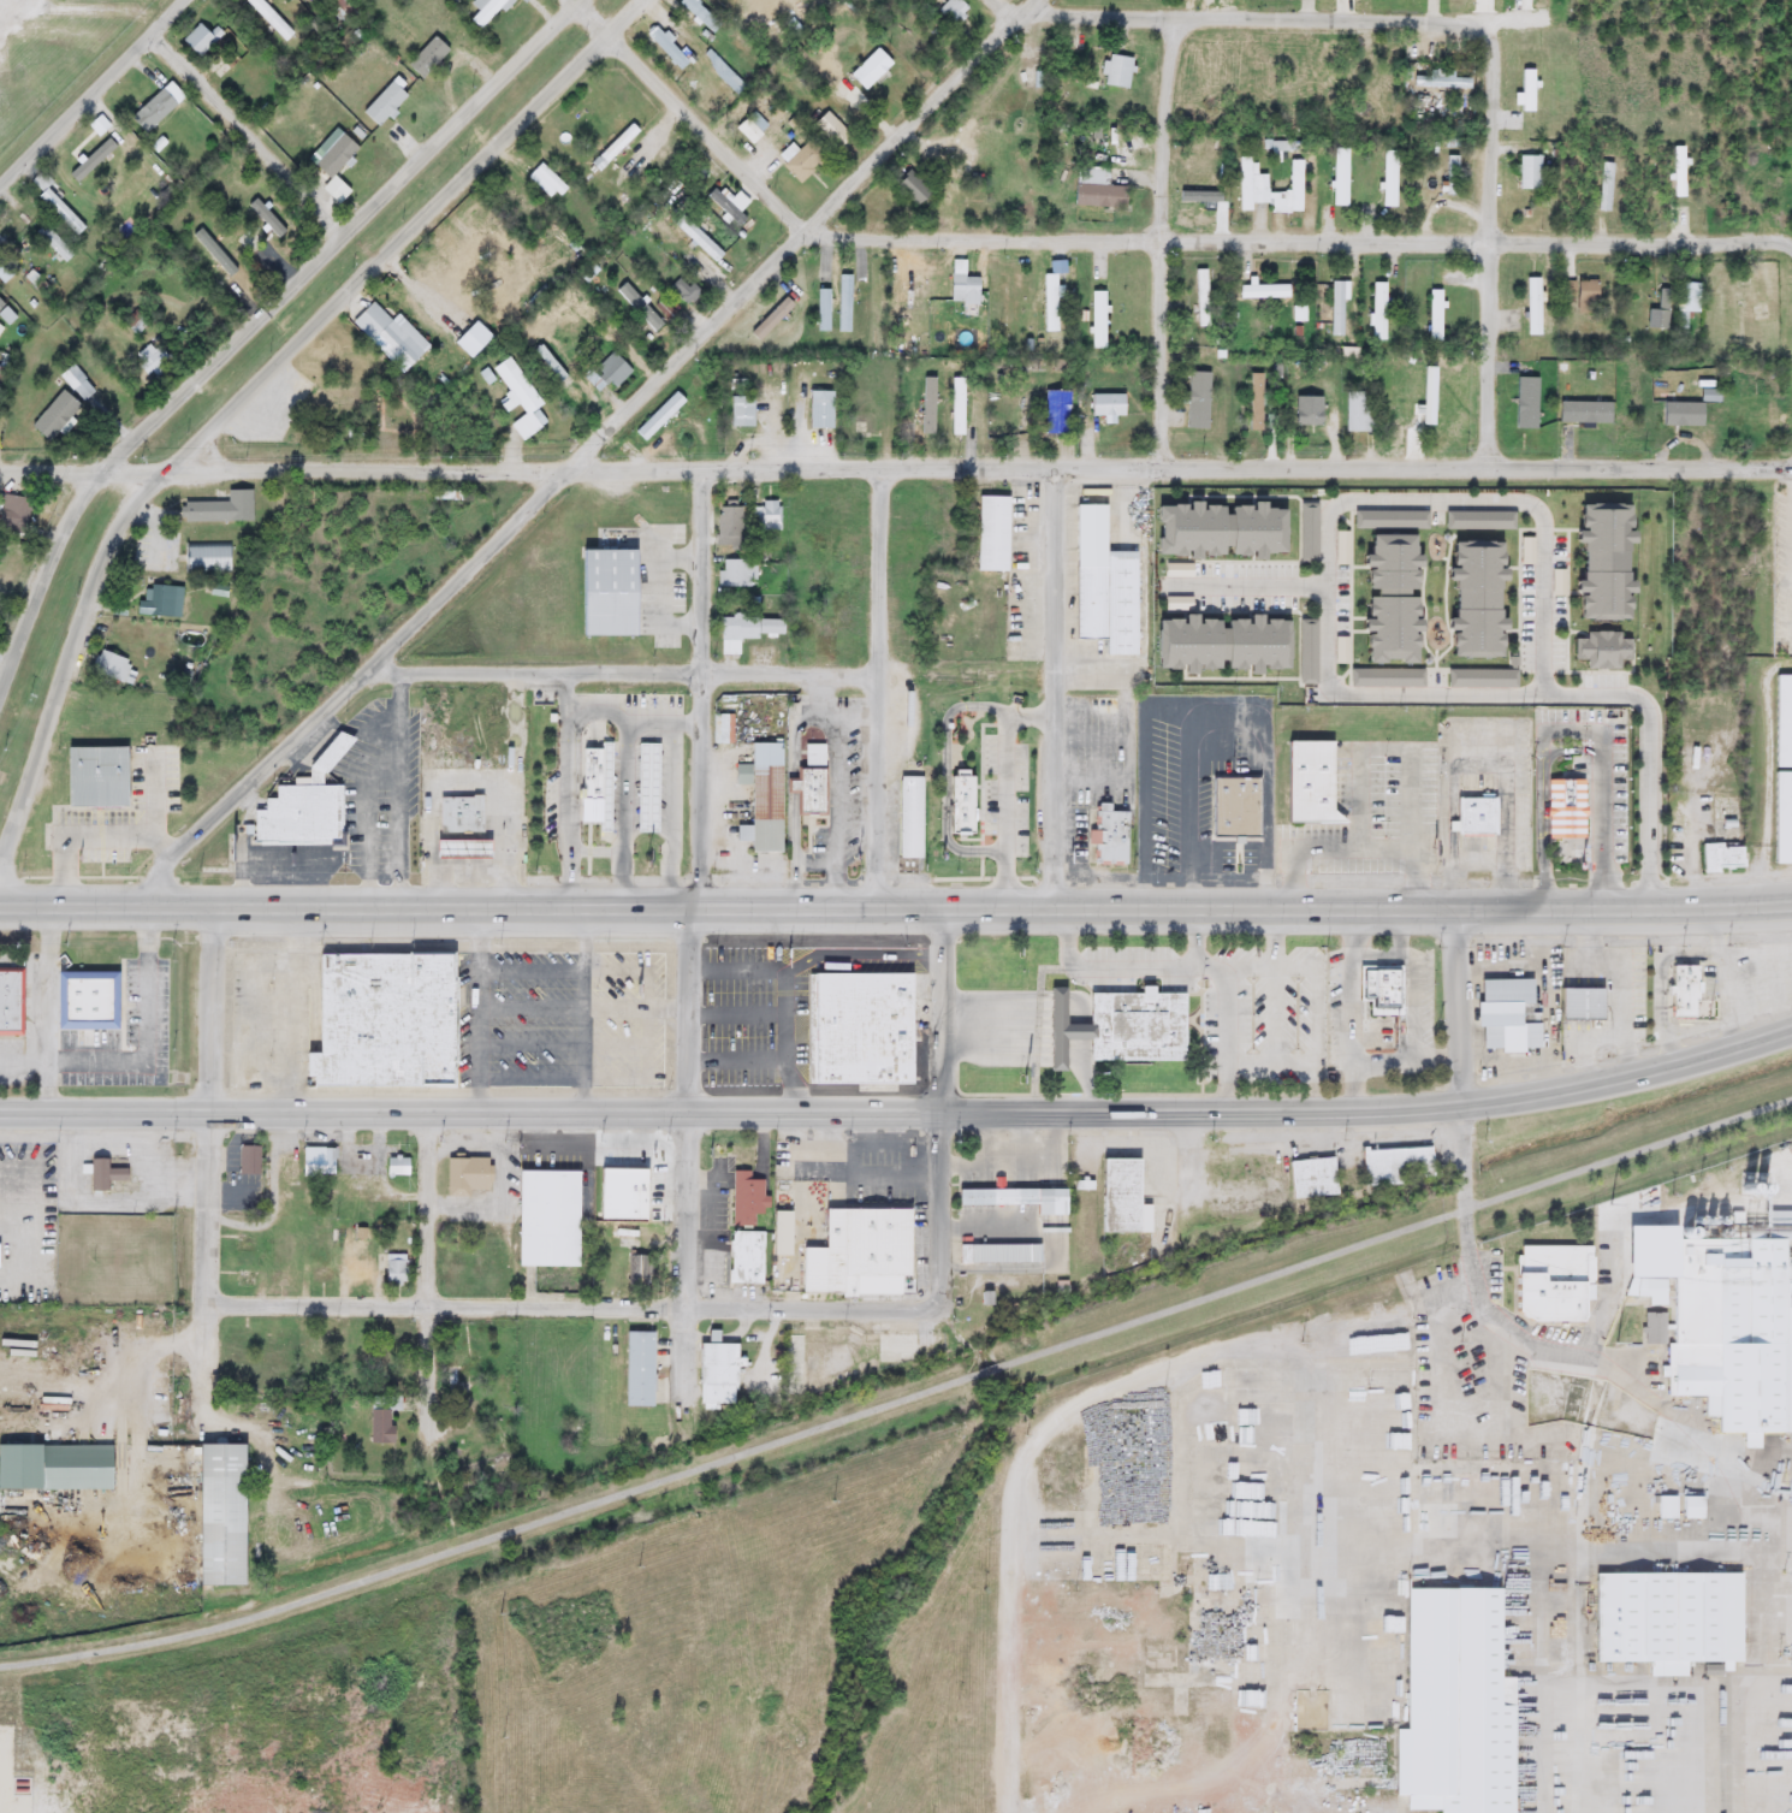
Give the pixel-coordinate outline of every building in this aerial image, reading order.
[(243,1),(244,0),(260,0),(293,34),(284,42),(243,1)] [(343,17),(336,0),(356,0),(360,10),(343,17)] [(469,4),(473,0),(508,0),(477,30),(468,20),(476,11),(469,4)] [(676,5),(680,0),(692,0),(707,16),(698,25),(676,5)] [(936,8),(947,0),(957,0),(967,13),(949,28),(936,8)] [(689,60),(678,71),(643,34),(654,24),(689,60)] [(214,26),(222,35),(196,59),(180,42),(197,25),(206,35),(214,26)] [(405,65),(433,36),(447,51),(420,79),(405,65)] [(847,76),(874,47),(891,63),(862,91),(847,76)] [(1134,64),(1122,91),(1098,79),(1110,53),(1134,64)] [(1416,75),(1471,75),(1471,89),(1416,89),(1416,75)] [(183,96),(144,135),(129,119),(167,81),(183,96)] [(360,112),(390,82),(407,99),(376,129),(360,112)] [(1037,106),(1021,123),(1011,114),(1027,97),(1037,106)] [(813,123),(826,112),(836,124),(823,135),(813,123)] [(749,142),(736,126),(746,118),(759,134),(749,142)] [(845,154),(827,141),(835,131),(853,144),(845,154)] [(69,176),(107,137),(115,146),(77,184),(69,176)] [(776,144),(783,137),(799,152),(803,146),(820,160),(800,182),(775,159),(782,150),(776,144)] [(1347,148),(1347,207),(1330,207),(1330,148),(1347,148)] [(1396,207),(1382,207),(1382,150),(1396,150),(1396,207)] [(1456,155),(1458,168),(1434,170),(1432,156),(1456,155)] [(1518,189),(1518,155),(1539,155),(1539,189),(1518,189)] [(1238,156),(1254,156),(1254,174),(1264,174),(1264,205),(1252,205),(1252,212),(1238,212),(1238,156)] [(1269,213),(1269,192),(1288,192),(1289,160),(1303,161),(1300,214),(1269,213)] [(1610,212),(1597,212),(1597,162),(1610,162),(1610,212)] [(1108,167),(1108,186),(1126,186),(1126,208),(1072,207),(1073,166),(1108,167)] [(918,212),(892,186),(908,170),(933,195),(918,212)] [(1458,183),(1456,195),(1440,192),(1441,182),(1458,183)] [(76,237),(36,197),(46,186),(85,226),(76,237)] [(736,227),(706,196),(713,188),(744,219),(736,227)] [(254,224),(269,208),(290,229),(274,245),(254,224)] [(672,224),(681,215),(722,255),(713,263),(672,224)] [(2,285),(0,282),(0,250),(18,271),(2,285)] [(963,260),(963,277),(977,277),(977,304),(948,304),(948,260),(963,260)] [(1207,271),(1207,327),(1194,327),(1194,271),(1207,271)] [(1043,332),(1043,274),(1056,274),(1056,332),(1043,332)] [(698,292),(686,307),(667,290),(680,275),(698,292)] [(1525,337),(1525,278),(1541,278),(1541,337),(1525,337)] [(1329,337),(1329,282),(1343,282),(1343,337),(1329,337)] [(1559,282),(1596,282),(1596,304),(1559,304),(1559,282)] [(1370,340),(1370,283),(1384,283),(1384,340),(1370,340)] [(1689,309),(1689,330),(1678,330),(1678,283),(1689,283),(1689,292),(1696,292),(1696,309),(1689,309)] [(1287,298),(1238,298),(1238,286),(1287,286),(1287,298)] [(1442,342),(1428,342),(1428,290),(1442,290),(1442,342)] [(1657,312),(1657,290),(1667,290),(1667,330),(1646,330),(1646,312),(1657,312)] [(1090,349),(1090,291),(1104,291),(1104,349),(1090,349)] [(1305,321),(1293,321),(1293,307),(1305,307),(1305,321)] [(408,367),(375,334),(392,318),(425,350),(408,367)] [(598,392),(585,380),(611,352),(630,372),(613,390),(607,383),(598,392)] [(487,369),(509,355),(551,421),(520,442),(509,423),(521,415),(516,407),(505,414),(496,401),(506,395),(494,378),(492,379),(487,369)] [(59,379),(71,367),(95,390),(83,402),(59,379)] [(1436,368),(1435,426),(1422,426),(1423,368),(1436,368)] [(1207,429),(1186,429),(1186,373),(1207,373),(1207,429)] [(1247,375),(1260,375),(1260,432),(1247,432),(1247,375)] [(643,444),(633,432),(674,391),(684,403),(643,444)] [(807,392),(830,392),(830,429),(807,429),(807,392)] [(1345,432),(1345,392),(1370,392),(1370,432),(1345,432)] [(42,426),(66,393),(82,405),(59,438),(42,426)] [(1125,416),(1088,416),(1088,396),(1125,396),(1125,416)] [(1319,426),(1293,426),(1293,396),(1319,396),(1319,426)] [(753,397),(753,427),(728,427),(728,397),(753,397)] [(232,484),(232,496),(188,496),(189,517),(256,516),(256,484),(232,484)] [(7,488),(1,526),(26,531),(32,493),(7,488)] [(1005,497),(1005,571),(975,571),(975,497),(1005,497)] [(1299,563),(1299,503),(1316,503),(1316,563),(1299,563)] [(740,505),(740,545),(716,545),(716,505),(740,505)] [(1280,559),(1152,557),(1153,505),(1280,506),(1280,559)] [(1625,620),(1574,620),(1574,546),(1573,546),(1573,505),(1625,505),(1625,620)] [(779,506),(779,531),(752,531),(752,506),(779,506)] [(1426,513),(1426,529),(1353,529),(1353,513),(1426,513)] [(1512,513),(1512,529),(1444,529),(1444,513),(1512,513)] [(1412,664),(1361,664),(1363,535),(1413,537),(1412,664)] [(235,539),(188,540),(189,571),(236,570),(235,539)] [(1496,658),(1446,657),(1449,543),(1499,543),(1496,658)] [(642,549),(589,549),(589,636),(643,635),(642,549)] [(1074,567),(1103,568),(1103,552),(1135,552),(1134,657),(1102,656),(1102,640),(1074,639),(1074,567)] [(717,559),(755,559),(755,586),(717,586),(717,559)] [(817,591),(817,571),(806,571),(806,591),(817,591)] [(189,581),(156,579),(156,585),(140,583),(137,611),(185,615),(189,581)] [(781,639),(736,638),(736,642),(719,642),(719,616),(781,617),(781,639)] [(1286,618),(1284,674),(1153,673),(1153,618),(1286,618)] [(1311,621),(1312,647),(1300,648),(1300,621),(1311,621)] [(1618,633),(1618,640),(1628,640),(1628,660),(1620,660),(1620,669),(1572,669),(1572,633),(1618,633)] [(132,652),(106,642),(103,650),(100,648),(96,657),(101,658),(99,666),(135,680),(140,666),(133,664),(135,658),(131,657),(132,652)] [(1773,676),(1791,676),(1791,769),(1773,769),(1773,676)] [(250,843),(250,810),(262,810),(262,799),(272,799),(272,786),(308,786),(308,768),(336,730),(348,740),(348,741),(319,781),(325,786),(340,786),(340,845),(250,843)] [(605,737),(605,746),(588,745),(587,820),(605,820),(605,831),(617,831),(618,737),(605,737)] [(642,737),(640,829),(664,830),(665,739),(642,737)] [(1293,737),(1293,823),(1354,823),(1339,810),(1339,739),(1293,737)] [(805,813),(805,789),(799,789),(795,789),(795,777),(799,776),(803,777),(803,765),(809,765),(809,739),(830,739),(830,813),(805,813)] [(133,742),(73,743),(73,796),(73,804),(135,804),(133,742)] [(781,745),(781,853),(749,853),(749,784),(735,784),(735,766),(749,766),(749,745),(781,745)] [(961,769),(961,776),(957,776),(959,836),(980,835),(979,775),(975,776),(975,769),(961,769)] [(1214,771),(1265,771),(1265,835),(1214,835),(1214,771)] [(1772,772),(1791,772),(1791,865),(1772,865),(1772,772)] [(928,774),(928,857),(903,857),(903,774),(928,774)] [(1551,775),(1551,837),(1589,839),(1590,776),(1551,775)] [(443,792),(443,822),(449,822),(449,829),(488,829),(488,792),(443,792)] [(1462,793),(1462,816),(1453,816),(1453,826),(1462,826),(1462,833),(1503,831),(1502,793),(1462,793)] [(1116,801),(1099,801),(1099,825),(1091,825),(1091,842),(1098,842),(1098,864),(1134,864),(1134,808),(1116,808),(1116,801)] [(443,839),(443,857),(496,857),(496,837),(443,839)] [(1699,872),(1699,845),(1741,845),(1741,872),(1699,872)] [(459,952),(326,953),(327,1051),(313,1051),(313,1077),(321,1077),(321,1085),(461,1085),(459,952)] [(1407,961),(1361,961),(1361,999),(1373,999),(1373,1013),(1406,1013),(1407,961)] [(0,962),(0,1033),(31,1033),(31,962),(0,962)] [(1671,965),(1671,983),(1665,983),(1665,996),(1672,996),(1672,1018),(1695,1018),(1695,965),(1671,965)] [(61,967),(63,1027),(124,1026),(123,967),(61,967)] [(918,970),(818,971),(818,1000),(918,1000),(918,970)] [(1537,977),(1487,977),(1487,1000),(1482,1000),(1482,1025),(1489,1025),(1489,1045),(1506,1045),(1506,1051),(1530,1050),(1530,1047),(1545,1047),(1545,1021),(1527,1021),(1527,1001),(1538,1001),(1537,977)] [(1192,993),(1159,993),(1159,984),(1147,984),(1147,991),(1096,991),(1096,1023),(1070,1023),(1070,983),(1052,983),(1052,1070),(1073,1070),(1073,1038),(1093,1038),(1093,1060),(1192,1060),(1192,993)] [(1607,985),(1566,987),(1567,1020),(1608,1019),(1607,985)] [(918,1000),(818,1000),(819,1029),(918,1027),(918,1000)] [(918,1029),(819,1029),(819,1085),(918,1085),(918,1029)] [(1429,1145),(1431,1181),(1361,1186),(1360,1150),(1429,1145)] [(237,1174),(237,1147),(257,1147),(257,1174),(237,1174)] [(334,1175),(301,1175),(301,1147),(334,1147),(334,1175)] [(1287,1161),(1331,1157),(1334,1196),(1289,1199),(1287,1161)] [(90,1190),(90,1159),(107,1159),(107,1169),(125,1169),(125,1180),(107,1180),(107,1190),(90,1190)] [(445,1193),(445,1159),(486,1159),(486,1193),(445,1193)] [(1097,1232),(1099,1159),(1139,1159),(1139,1204),(1149,1205),(1147,1233),(1097,1232)] [(651,1198),(605,1198),(605,1163),(651,1163),(651,1198)] [(578,1171),(577,1267),(515,1267),(516,1171),(578,1171)] [(748,1172),(748,1179),(764,1179),(764,1213),(753,1213),(753,1226),(730,1226),(730,1172),(748,1172)] [(955,1189),(1063,1189),(1063,1215),(1033,1215),(1033,1204),(955,1205),(955,1189)] [(787,1196),(787,1256),(772,1256),(772,1196),(787,1196)] [(800,1293),(801,1248),(823,1248),(824,1208),(912,1210),(910,1275),(898,1275),(898,1296),(800,1293)] [(610,1248),(610,1224),(634,1225),(634,1254),(647,1254),(647,1281),(628,1281),(628,1249),(610,1248)] [(763,1284),(728,1284),(728,1231),(763,1232),(763,1284)] [(1782,1265),(1782,1239),(1668,1240),(1669,1313),(1644,1314),(1644,1345),(1667,1344),(1667,1387),(1791,1451),(1791,1265),(1782,1265)] [(957,1245),(1037,1245),(1037,1262),(957,1262),(957,1245)] [(1512,1321),(1512,1245),(1588,1245),(1588,1321),(1512,1321)] [(407,1286),(384,1286),(384,1254),(407,1254),(407,1286)] [(267,1269),(267,1281),(290,1281),(290,1269),(267,1269)] [(233,1285),(254,1285),(254,1271),(233,1271),(233,1285)] [(696,1343),(706,1343),(706,1331),(716,1331),(716,1343),(734,1343),(734,1404),(696,1404),(696,1343)] [(652,1332),(652,1406),(623,1406),(623,1332),(652,1332)] [(876,1357),(874,1334),(930,1333),(931,1355),(876,1357)] [(784,1396),(784,1335),(802,1335),(802,1396),(784,1396)] [(1406,1371),(1353,1371),(1353,1355),(1406,1355),(1406,1371)] [(447,1395),(473,1395),(473,1384),(482,1384),(482,1359),(447,1359),(447,1395)] [(369,1444),(369,1403),(390,1403),(390,1444),(369,1444)] [(194,1586),(195,1444),(244,1444),(243,1586),(194,1586)] [(109,1491),(0,1491),(0,1445),(109,1445),(109,1491)] [(1699,1493),(1683,1493),(1683,1473),(1699,1473),(1699,1493)] [(1738,1661),(1684,1661),(1684,1676),(1649,1676),(1649,1663),(1592,1663),(1592,1574),(1738,1574),(1738,1661)] [(1512,1678),(1511,1812),(1436,1812),(1436,1811),(1405,1811),(1405,1795),(1401,1795),(1402,1580),(1449,1581),(1449,1588),(1497,1588),(1497,1678),(1512,1678)]
